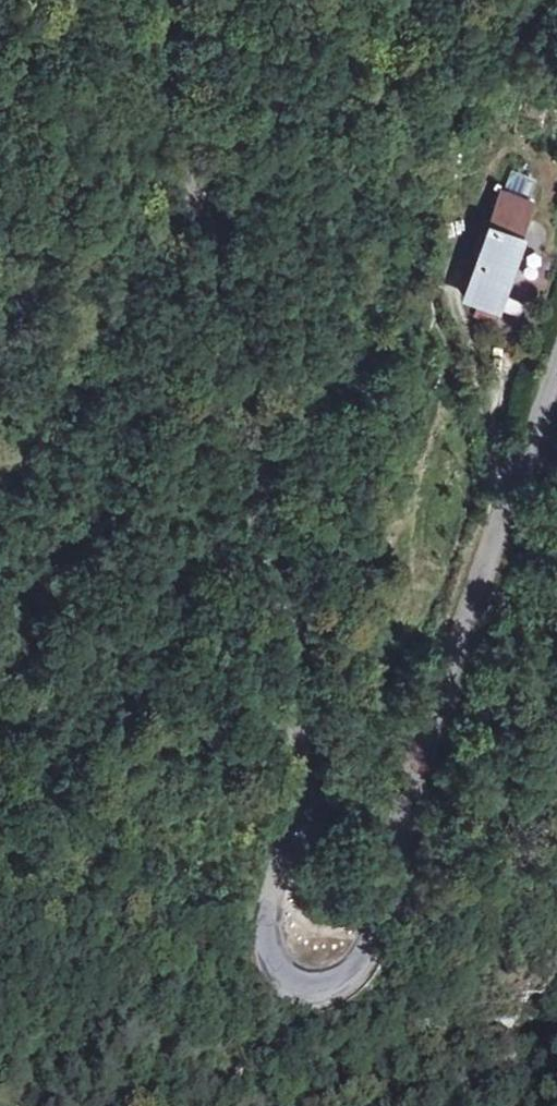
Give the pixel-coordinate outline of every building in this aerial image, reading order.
[(529,214),(501,203),(472,293),(505,305),(529,214)]
